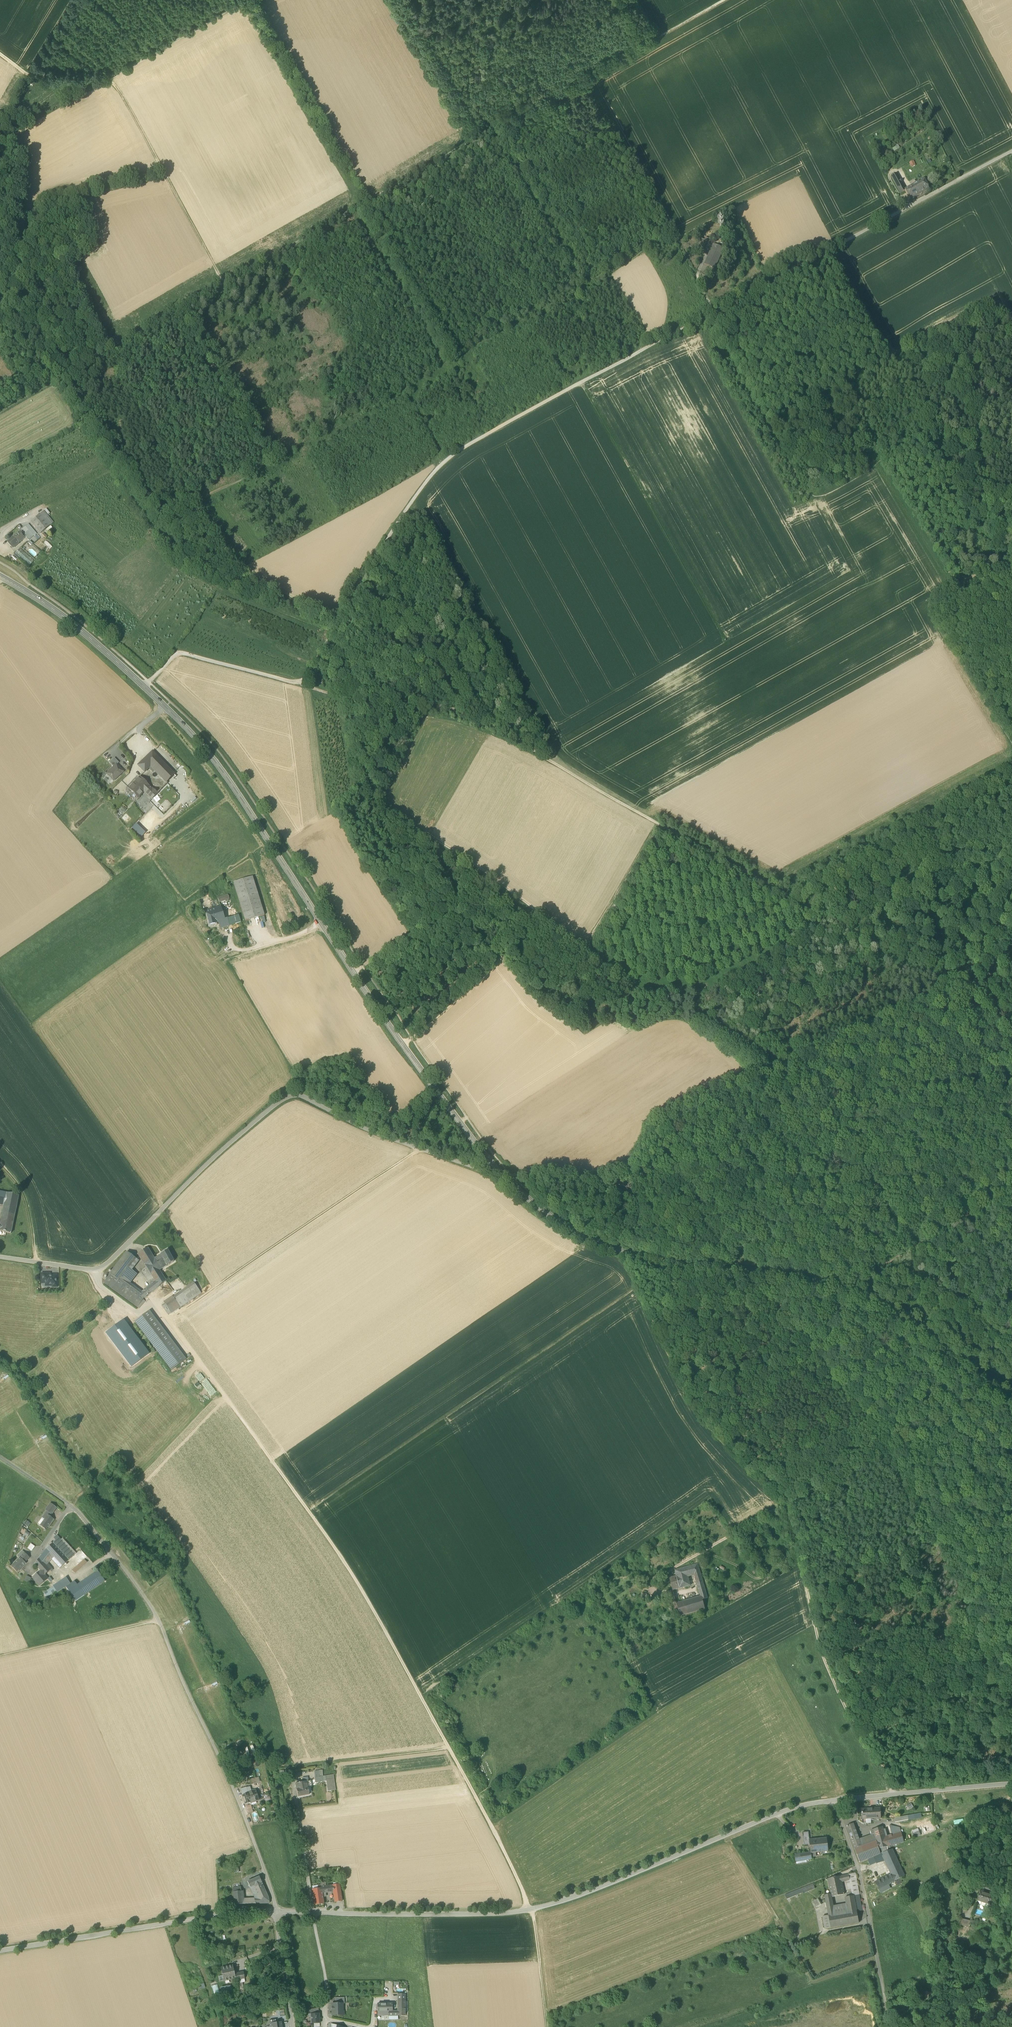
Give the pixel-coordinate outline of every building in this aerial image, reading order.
[(913,186),(905,190),(904,187),(904,186),(897,172),(891,175),(901,192),(905,190),(910,199),(918,195),(913,186)] [(913,186),(918,195),(928,189),(924,180),(913,186)] [(696,248),(700,250),(705,239),(701,237),(696,248)] [(705,262),(714,267),(723,248),(714,243),(705,262)] [(40,515),(50,526),(54,523),(44,512),(40,515)] [(31,523),(41,534),(50,526),(40,515),(31,523)] [(36,534),(35,533),(29,526),(26,528),(20,532),(23,535),(22,536),(24,539),(26,538),(29,541),(34,536),(36,534)] [(20,532),(13,538),(19,544),(24,539),(22,536),(23,535),(20,532)] [(13,549),(19,544),(13,538),(8,542),(13,549)] [(44,544),(48,548),(50,550),(52,548),(46,542),(44,544)] [(15,555),(29,567),(34,562),(20,549),(15,555)] [(149,764),(157,756),(152,752),(145,760),(149,764)] [(157,756),(149,764),(151,766),(166,782),(174,774),(157,756)] [(109,763),(114,767),(116,765),(117,765),(119,763),(114,758),(109,763)] [(149,764),(145,760),(138,766),(144,772),(151,766),(149,764)] [(107,774),(114,781),(123,772),(117,765),(116,765),(114,767),(107,774)] [(144,792),(152,799),(157,794),(149,786),(139,777),(129,789),(138,798),(144,792)] [(143,832),(136,825),(133,828),(140,835),(143,832)] [(237,891),(246,922),(265,916),(261,903),(261,901),(253,876),(250,877),(249,878),(234,882),(237,891)] [(218,898),(220,903),(230,899),(228,895),(218,898)] [(227,919),(224,920),(221,908),(213,910),(212,910),(215,923),(219,922),(221,929),(229,926),(227,919)] [(206,911),(210,926),(215,925),(215,923),(212,910),(206,911)] [(239,916),(227,919),(229,926),(241,923),(239,916)] [(0,1224),(0,1225),(0,1231),(11,1234),(19,1195),(7,1193),(4,1206),(0,1224)] [(150,1285),(146,1289),(150,1294),(166,1281),(159,1270),(161,1269),(154,1258),(148,1248),(138,1254),(146,1268),(154,1280),(155,1281),(150,1285)] [(174,1261),(167,1251),(160,1255),(166,1266),(174,1261)] [(127,1252),(109,1275),(118,1281),(122,1277),(128,1269),(136,1259),(127,1252)] [(160,1255),(154,1258),(161,1269),(166,1266),(160,1255)] [(154,1280),(146,1268),(142,1270),(142,1272),(149,1283),(154,1280)] [(136,1274),(128,1269),(122,1277),(130,1283),(136,1274)] [(46,1283),(46,1286),(53,1286),(53,1285),(57,1285),(57,1276),(49,1276),(49,1274),(45,1274),(45,1280),(42,1280),(42,1284),(46,1283)] [(138,1295),(118,1281),(109,1275),(103,1283),(137,1308),(143,1299),(138,1295)] [(130,1283),(122,1277),(118,1281),(138,1295),(142,1292),(130,1283)] [(187,1287),(181,1291),(189,1302),(201,1293),(194,1283),(187,1287)] [(181,1291),(173,1297),(177,1303),(180,1307),(180,1308),(189,1302),(181,1291)] [(164,1302),(165,1304),(168,1309),(177,1303),(173,1297),(172,1296),(164,1302)] [(177,1303),(168,1309),(171,1313),(180,1307),(177,1303)] [(168,1309),(165,1304),(162,1306),(168,1315),(171,1313),(168,1309)] [(135,1322),(156,1351),(171,1340),(149,1311),(135,1322)] [(171,1340),(156,1351),(171,1370),(186,1360),(171,1340)] [(47,1507),(53,1512),(56,1508),(50,1503),(47,1507)] [(45,1513),(42,1518),(44,1519),(40,1525),(40,1526),(46,1530),(48,1526),(49,1526),(52,1523),(51,1522),(53,1519),(50,1517),(45,1513)] [(24,1541),(28,1532),(24,1530),(20,1539),(24,1541)] [(61,1540),(59,1538),(56,1540),(52,1543),(68,1561),(74,1555),(75,1555),(61,1540)] [(62,1538),(61,1540),(75,1555),(74,1555),(75,1555),(76,1553),(62,1538)] [(52,1543),(46,1549),(54,1557),(52,1560),(60,1568),(68,1561),(52,1543)] [(48,1564),(52,1560),(54,1557),(46,1549),(39,1558),(45,1565),(45,1564),(47,1566),(48,1565),(48,1564)] [(20,1557),(25,1562),(29,1557),(22,1551),(17,1556),(19,1558),(20,1557)] [(11,1566),(17,1572),(26,1563),(25,1562),(20,1557),(19,1558),(11,1566)] [(52,1569),(48,1565),(47,1566),(45,1564),(45,1565),(39,1558),(34,1564),(40,1570),(45,1575),(50,1570),(52,1569)] [(72,1570),(75,1573),(87,1562),(84,1559),(72,1570)] [(697,1583),(700,1596),(701,1600),(703,1599),(708,1597),(699,1563),(678,1569),(680,1578),(677,1578),(680,1588),(697,1583)] [(32,1578),(39,1586),(48,1579),(48,1578),(45,1575),(40,1570),(32,1578)] [(97,1571),(77,1585),(84,1595),(105,1581),(97,1571)] [(680,1588),(677,1578),(677,1576),(676,1576),(669,1578),(673,1590),(680,1588)] [(66,1577),(53,1586),(56,1590),(58,1592),(66,1587),(70,1584),(66,1577)] [(75,1601),(84,1595),(77,1585),(74,1581),(70,1584),(66,1587),(75,1601)] [(44,1593),(47,1597),(56,1590),(53,1586),(44,1593)] [(705,1608),(703,1599),(701,1600),(700,1596),(683,1601),(677,1603),(680,1615),(705,1608)] [(315,1779),(315,1782),(326,1780),(325,1776),(323,1776),(321,1776),(321,1770),(314,1771),(315,1779)] [(325,1776),(326,1780),(328,1791),(336,1790),(334,1775),(325,1776)] [(295,1783),(298,1797),(309,1795),(309,1793),(308,1787),(307,1781),(303,1782),(295,1783)] [(240,1789),(245,1804),(250,1803),(256,1801),(259,1800),(258,1797),(257,1793),(256,1791),(251,1792),(250,1787),(246,1787),(240,1789)] [(861,1809),(862,1820),(866,1819),(871,1819),(881,1818),(880,1808),(861,1809)] [(846,1826),(850,1835),(856,1832),(853,1824),(846,1826)] [(892,1835),(901,1833),(900,1828),(889,1825),(892,1835)] [(878,1849),(888,1846),(885,1837),(883,1827),(873,1830),(874,1835),(876,1841),(878,1849)] [(850,1835),(855,1849),(861,1846),(859,1840),(856,1832),(850,1835)] [(892,1835),(885,1837),(888,1846),(904,1842),(901,1833),(892,1835)] [(859,1840),(861,1846),(876,1841),(874,1835),(859,1840)] [(816,1852),(817,1852),(817,1848),(821,1847),(820,1838),(809,1840),(810,1845),(811,1853),(816,1852)] [(827,1838),(820,1838),(821,1847),(817,1848),(817,1852),(828,1851),(827,1838)] [(878,1849),(876,1841),(861,1846),(855,1849),(860,1863),(880,1854),(878,1849)] [(892,1875),(895,1881),(905,1876),(893,1851),(892,1849),(882,1854),(885,1861),(892,1875)] [(812,1859),(812,1857),(811,1853),(795,1855),(795,1856),(796,1862),(812,1859)] [(882,1854),(877,1856),(880,1861),(876,1863),(876,1864),(885,1861),(882,1854)] [(870,1866),(876,1863),(880,1861),(877,1856),(867,1860),(870,1866)] [(855,1873),(849,1874),(850,1880),(850,1884),(851,1890),(852,1894),(852,1896),(854,1896),(859,1895),(855,1873)] [(842,1882),(846,1881),(850,1880),(849,1874),(841,1876),(842,1882)] [(875,1882),(881,1893),(890,1889),(888,1885),(895,1881),(892,1875),(875,1882)] [(828,1879),(830,1893),(844,1890),(842,1882),(841,1876),(828,1879)] [(247,1882),(250,1887),(253,1886),(262,1882),(259,1877),(247,1882)] [(258,1898),(255,1898),(255,1904),(269,1903),(268,1897),(262,1882),(253,1886),(258,1898)] [(814,1883),(802,1888),(804,1892),(816,1888),(814,1883)] [(333,1891),(334,1902),(342,1901),(339,1884),(332,1886),(333,1891)] [(321,1888),(312,1890),(314,1905),(323,1904),(322,1896),(325,1896),(325,1893),(322,1893),(321,1888)] [(787,1899),(804,1892),(802,1888),(785,1895),(787,1899)] [(233,1892),(234,1905),(243,1904),(242,1899),(241,1891),(233,1892)] [(986,1903),(994,1906),(997,1896),(991,1894),(980,1891),(977,1901),(986,1903)] [(845,1897),(846,1904),(848,1913),(857,1911),(854,1896),(852,1896),(845,1897)] [(812,1902),(815,1908),(821,1904),(818,1899),(812,1902)] [(835,1915),(848,1913),(846,1904),(833,1906),(835,1915)] [(829,1916),(835,1915),(833,1906),(827,1907),(829,1916)] [(857,1911),(848,1913),(835,1915),(829,1916),(831,1928),(859,1923),(857,1911)] [(825,1929),(831,1928),(829,1916),(822,1917),(825,1929)] [(959,1925),(969,1927),(970,1925),(971,1921),(960,1919),(959,1925)] [(954,1948),(965,1950),(966,1944),(956,1942),(954,1948)] [(231,1980),(231,1982),(236,1980),(235,1979),(234,1974),(233,1965),(221,1968),(224,1981),(231,1980)] [(235,1979),(236,1980),(245,1979),(243,1972),(234,1974),(235,1979)] [(343,2015),(343,2011),(342,2004),(342,2003),(335,2004),(332,2004),(332,2015),(343,2015)] [(311,2020),(311,2024),(314,2023),(320,2023),(319,2014),(318,2014),(309,2014),(309,2017),(311,2017),(311,2020)]
